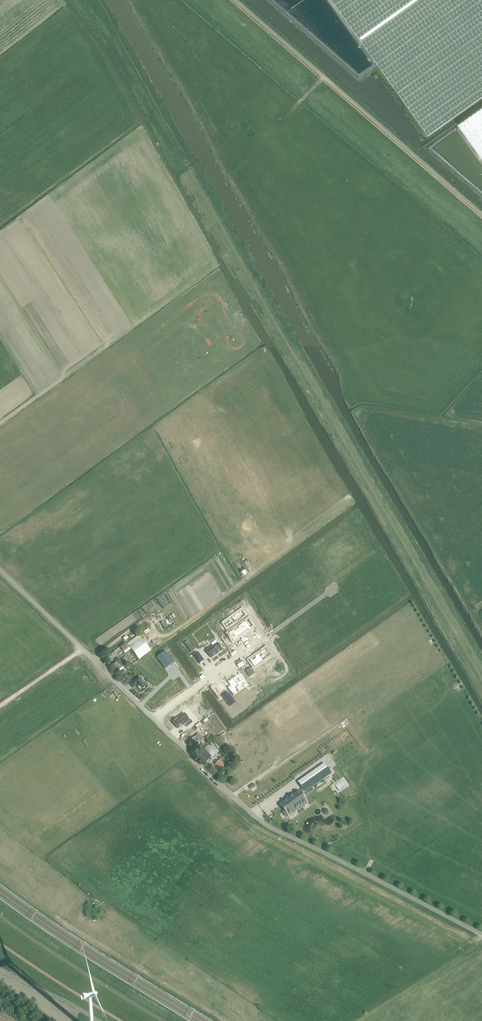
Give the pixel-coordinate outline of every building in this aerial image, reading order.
[(428,135),(481,96),(481,0),(332,0),(428,135)] [(458,123),(481,157),(481,106),(458,123)] [(242,611),(224,624),(228,628),(246,616),(242,611)] [(165,628),(173,622),(169,617),(161,622),(165,628)] [(248,620),(228,634),(233,641),(253,626),(248,620)] [(127,644),(130,647),(139,660),(151,651),(142,638),(139,635),(127,644)] [(188,641),(184,643),(191,653),(195,650),(188,641)] [(120,647),(123,652),(129,647),(126,643),(120,647)] [(217,644),(207,651),(212,659),(222,651),(217,644)] [(266,647),(247,660),(254,669),(272,656),(266,647)] [(165,652),(157,658),(165,669),(174,663),(165,652)] [(198,653),(193,656),(199,664),(204,661),(198,653)] [(125,666),(117,658),(114,662),(116,664),(113,667),(118,673),(125,666)] [(250,669),(246,672),(250,677),(254,674),(250,669)] [(231,680),(227,682),(231,686),(228,688),(234,696),(239,692),(236,687),(242,683),(237,676),(240,674),(231,680)] [(149,687),(139,677),(131,685),(130,685),(134,689),(136,687),(141,693),(149,687)] [(228,693),(223,697),(231,707),(236,703),(228,693)] [(184,714),(173,722),(178,729),(185,724),(187,727),(193,723),(190,720),(189,721),(184,714)] [(200,722),(195,726),(200,733),(205,728),(200,722)] [(198,734),(191,742),(197,747),(204,740),(198,734)] [(221,736),(216,740),(222,747),(225,752),(230,748),(221,736)] [(216,740),(213,742),(219,750),(222,747),(216,740)] [(211,742),(203,749),(207,754),(215,747),(211,742)] [(215,747),(207,754),(211,758),(219,752),(215,747)] [(222,758),(215,765),(221,771),(229,764),(222,758)] [(325,764),(298,783),(303,789),(300,791),(302,794),(331,774),(325,764)] [(287,800),(280,805),(285,811),(283,813),(286,817),(288,816),(288,817),(297,811),(296,810),(306,803),(303,799),(304,798),(302,794),(300,791),(294,795),(293,794),(287,798),(288,800),(287,800)]
